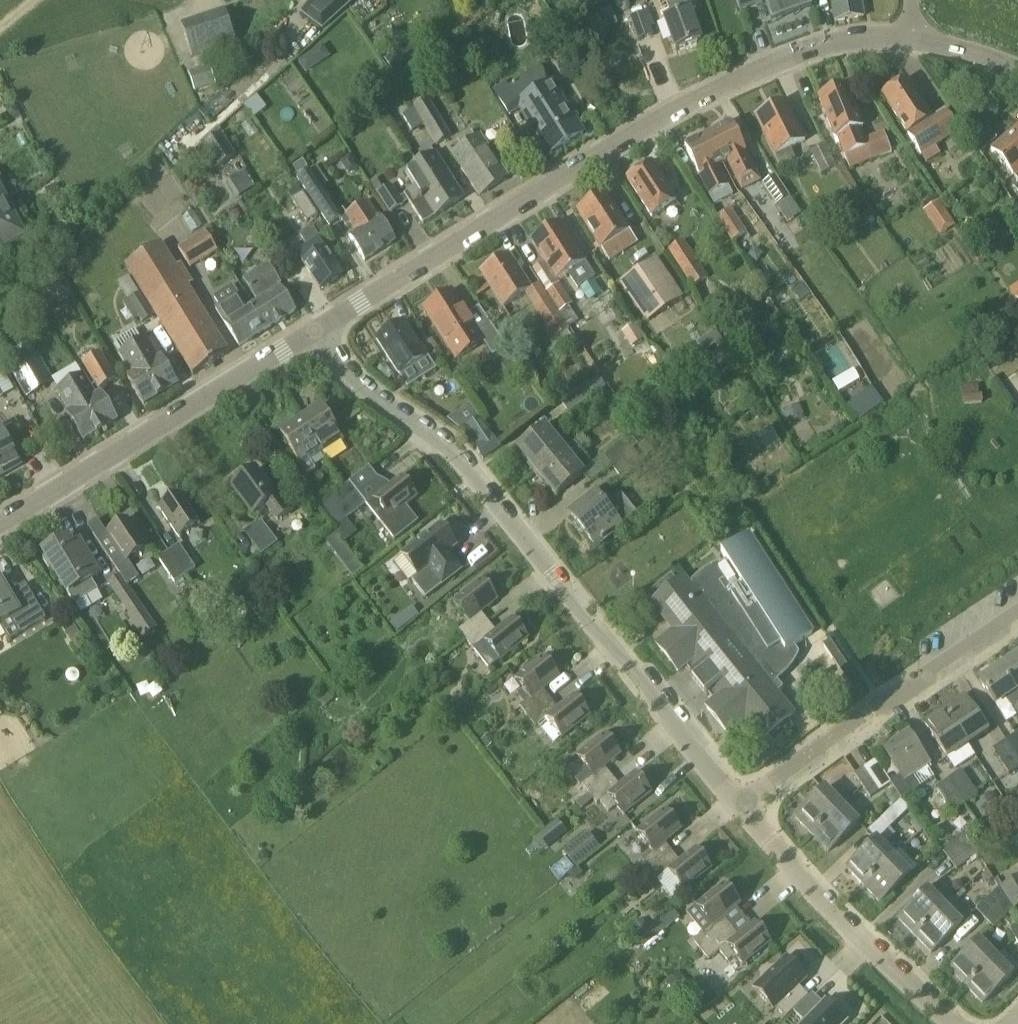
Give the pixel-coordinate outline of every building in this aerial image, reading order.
[(322,30),(355,0),(313,0),(302,14),(322,30)] [(671,17),(664,20),(670,35),(675,50),(701,41),(691,15),(690,12),(698,9),(694,0),(665,0),(671,17)] [(742,11),(764,4),(763,0),(738,0),(742,11)] [(811,2),(810,0),(771,0),(776,14),(811,2)] [(836,22),(864,17),(861,0),(832,0),(836,22)] [(610,8),(600,12),(606,27),(615,23),(610,8)] [(194,58),(236,44),(225,10),(182,25),(194,58)] [(649,11),(630,18),(638,41),(654,36),(651,27),(654,26),(649,11)] [(311,53),(298,61),(307,74),(319,65),(311,53)] [(210,66),(188,73),(195,93),(217,85),(216,84),(210,66)] [(566,108),(542,70),(511,90),(505,82),(494,90),(511,117),(521,110),(550,156),(585,134),(577,121),(580,119),(571,105),(566,108)] [(906,79),(882,94),(883,96),(909,135),(922,156),(959,133),(946,112),(933,120),(927,111),(907,80),(906,79)] [(819,98),(817,99),(833,140),(837,139),(844,156),(845,156),(867,147),(873,160),(892,152),(884,133),(865,140),(860,129),(863,128),(848,92),(846,87),(842,89),(840,87),(833,90),(832,93),(819,98)] [(436,111),(450,102),(443,93),(433,100),(436,105),(434,107),(429,99),(414,108),(415,110),(414,110),(437,146),(452,136),(436,111)] [(786,103),(756,117),(775,156),(806,141),(789,106),(787,102),(786,103)] [(8,109),(7,114),(10,121),(21,116),(15,105),(8,109)] [(437,146),(414,110),(404,117),(413,132),(424,125),(437,146)] [(732,123),(708,134),(723,164),(727,162),(741,191),(760,181),(745,152),(746,152),(732,123)] [(992,150),(1015,177),(1017,174),(1017,127),(992,150)] [(984,152),(997,140),(988,129),(975,141),(984,152)] [(708,134),(685,146),(714,205),(733,195),(718,167),(723,164),(708,134)] [(222,135),(202,148),(216,170),(236,158),(222,135)] [(480,196),(509,177),(481,136),(453,156),(480,196)] [(825,145),(810,153),(822,175),(837,168),(825,145)] [(448,209),(464,199),(436,155),(420,166),(448,209)] [(349,157),(341,163),(347,172),(352,173),(357,170),(349,157)] [(652,217),(676,201),(652,164),(627,180),(652,217)] [(424,224),(448,209),(420,166),(408,173),(417,188),(406,195),(424,224)] [(341,220),(343,219),(339,213),(322,188),(329,184),(317,167),(311,171),(310,170),(297,179),(330,227),(341,220)] [(237,196),(255,186),(245,169),(227,179),(237,196)] [(13,199),(0,173),(0,206),(13,199)] [(776,176),(762,186),(777,206),(790,197),(776,176)] [(57,185),(46,191),(52,202),(63,196),(57,185)] [(391,214),(404,206),(391,187),(378,196),(391,214)] [(297,188),(288,194),(292,201),(301,195),(297,188)] [(605,193),(576,212),(600,248),(608,261),(620,254),(611,241),(629,230),(605,193)] [(308,224),(318,216),(303,194),(301,195),(292,201),(308,224)] [(23,217),(13,199),(0,206),(0,228),(23,217)] [(343,210),(339,213),(343,219),(341,220),(346,228),(350,225),(356,234),(350,238),(366,262),(396,242),(380,218),(379,219),(378,219),(368,202),(347,216),(343,210)] [(853,206),(852,211),(854,215),(859,216),(864,214),(865,209),(863,205),(858,203),(853,206)] [(939,203),(927,210),(935,222),(947,215),(939,203)] [(730,210),(716,219),(736,248),(750,239),(730,210)] [(39,248),(23,217),(0,228),(0,262),(3,267),(4,266),(6,271),(28,260),(26,255),(39,248)] [(595,277),(585,261),(586,261),(561,222),(531,242),(556,280),(569,272),(578,288),(595,277)] [(321,291),(343,276),(319,240),(321,239),(314,228),(301,237),(306,245),(295,252),(321,291)] [(206,232),(178,249),(190,268),(218,251),(206,232)] [(683,241),(668,251),(692,289),(707,279),(683,241)] [(177,268),(163,245),(126,267),(193,376),(229,354),(189,288),(194,285),(182,265),(177,268)] [(84,263),(76,255),(68,265),(76,272),(84,263)] [(503,308),(532,289),(510,255),(481,274),(503,308)] [(656,258),(620,283),(648,323),(683,298),(656,258)] [(266,332),(295,313),(278,286),(281,284),(268,265),(244,281),(258,301),(250,306),(266,332)] [(558,285),(546,293),(549,298),(559,313),(569,328),(578,322),(568,308),(572,305),(558,285)] [(795,293),(801,302),(810,295),(804,286),(795,293)] [(233,287),(215,299),(220,307),(219,308),(216,309),(241,348),(266,332),(251,307),(247,310),(233,287)] [(453,292),(423,310),(424,311),(446,345),(456,362),(480,347),(489,360),(506,349),(488,321),(476,329),(475,327),(453,292)] [(140,294),(128,301),(143,325),(155,318),(140,294)] [(549,298),(534,308),(554,340),(570,329),(569,328),(559,313),(549,298)] [(411,390),(438,372),(430,359),(431,359),(406,321),(377,341),(401,378),(402,377),(411,390)] [(635,325),(622,333),(631,348),(645,340),(635,325)] [(136,329),(114,342),(121,354),(120,355),(133,376),(127,379),(144,407),(180,385),(163,358),(158,361),(145,340),(143,341),(136,329)] [(98,391),(118,379),(102,354),(82,365),(98,391)] [(30,362),(12,372),(27,399),(45,388),(30,362)] [(96,395),(84,375),(75,381),(103,430),(118,422),(100,393),(96,395)] [(590,383),(597,394),(606,388),(599,377),(590,383)] [(85,442),(103,430),(75,381),(58,391),(70,411),(67,413),(85,442)] [(569,414),(597,394),(590,383),(561,403),(569,414)] [(888,385),(880,390),(880,396),(884,403),(895,396),(888,385)] [(852,403),(861,417),(882,404),(874,390),(852,403)] [(800,405),(782,410),(786,424),(804,419),(800,405)] [(323,453),(343,440),(321,407),(301,421),(323,453)] [(484,461),(501,449),(480,416),(466,426),(478,444),(474,447),(484,461)] [(308,475),(317,469),(311,461),(323,453),(301,421),(280,434),(308,475)] [(23,466),(2,428),(0,429),(0,474),(2,478),(23,466)] [(537,474),(566,452),(547,428),(519,451),(537,474)] [(612,467),(633,450),(639,446),(631,436),(603,457),(612,467)] [(651,439),(639,448),(646,457),(658,448),(651,439)] [(566,452),(537,474),(556,497),(582,475),(584,474),(583,473),(574,461),(583,453),(575,444),(566,452)] [(633,450),(612,467),(622,479),(643,462),(633,450)] [(881,459),(885,465),(896,459),(891,452),(881,459)] [(896,459),(885,465),(890,472),(900,466),(896,459)] [(263,476),(258,469),(245,478),(241,477),(234,483),(234,487),(232,489),(254,519),(266,510),(277,524),(295,511),(284,497),(285,496),(267,473),(263,476)] [(390,521),(383,526),(395,541),(419,522),(407,507),(418,498),(401,477),(373,499),(390,521)] [(910,480),(899,487),(904,493),(914,487),(910,480)] [(329,499),(338,511),(359,494),(350,482),(329,499)] [(179,538),(201,523),(180,494),(159,508),(179,538)] [(338,511),(346,521),(367,504),(359,494),(338,511)] [(596,495),(570,516),(597,549),(623,528),(621,526),(630,519),(615,500),(611,503),(606,507),(597,496),(596,495)] [(338,511),(329,499),(318,507),(335,529),(346,521),(338,511)] [(909,512),(905,506),(895,512),(899,519),(909,512)] [(909,512),(899,519),(904,526),(914,519),(909,512)] [(109,536),(99,543),(121,576),(128,586),(140,578),(129,563),(149,550),(128,519),(107,533),(109,536)] [(908,533),(918,526),(914,519),(904,526),(908,533)] [(261,523),(247,534),(261,554),(275,543),(261,523)] [(426,599),(462,571),(449,554),(457,548),(440,526),(402,555),(418,576),(412,581),(426,599)] [(923,533),(918,526),(908,533),(913,540),(923,533)] [(946,535),(942,529),(932,535),(936,542),(946,535)] [(324,539),(333,551),(344,543),(334,531),(324,539)] [(75,546),(70,536),(43,552),(46,556),(43,558),(49,568),(52,567),(68,595),(71,594),(77,604),(100,590),(94,580),(102,575),(82,542),(75,546)] [(658,647),(678,672),(686,666),(692,674),(691,675),(707,696),(709,695),(715,703),(708,709),(728,734),(746,720),(763,741),(769,736),(775,744),(794,729),(788,721),(793,717),(776,695),(784,690),(778,682),(780,681),(783,678),(787,674),(790,671),(793,667),(795,663),(797,659),(799,655),(795,647),(814,635),(750,537),(722,555),(728,564),(721,568),(720,566),(717,567),(713,569),(709,571),(705,573),(702,576),(698,579),(695,582),(692,585),(693,587),(691,589),(684,581),(678,585),(672,578),(653,593),(658,600),(653,604),(676,633),(658,647)] [(180,545),(170,552),(186,576),(196,569),(180,545)] [(950,563),(961,557),(956,550),(946,557),(950,563)] [(170,552),(159,559),(175,583),(186,576),(170,552)] [(930,565),(940,558),(935,552),(925,558),(930,565)] [(961,557),(950,563),(955,570),(965,563),(961,557)] [(934,572),(944,565),(940,558),(930,565),(934,572)] [(944,565),(934,572),(939,579),(949,572),(944,565)] [(949,572),(939,579),(943,586),(953,579),(949,572)] [(121,576),(109,584),(130,616),(143,608),(128,586),(121,576)] [(0,627),(9,641),(46,618),(31,592),(15,602),(9,594),(0,578),(0,627)] [(482,581),(454,603),(469,622),(458,631),(467,641),(489,623),(482,614),(498,601),(482,581)] [(413,608),(402,617),(409,626),(420,617),(413,608)] [(72,619),(61,625),(72,645),(83,638),(72,619)] [(489,623),(467,641),(490,670),(529,639),(513,619),(497,632),(489,623)] [(831,641),(824,646),(833,660),(841,655),(831,641)] [(1000,668),(1016,692),(1017,694),(1017,656),(1000,668)] [(544,658),(516,680),(523,689),(517,694),(525,704),(520,708),(528,718),(551,700),(544,691),(559,679),(544,658)] [(437,665),(427,673),(435,682),(444,675),(437,665)] [(980,681),(996,705),(1006,699),(1012,709),(1013,708),(1017,716),(1017,694),(1016,692),(1000,668),(980,681)] [(332,689),(319,699),(326,708),(339,698),(332,689)] [(551,700),(528,718),(536,727),(539,725),(547,719),(562,737),(563,739),(590,716),(574,696),(558,709),(551,700)] [(964,697),(944,710),(969,746),(988,733),(964,697)] [(944,710),(924,723),(949,760),(955,769),(975,756),(969,746),(944,710)] [(1006,740),(1017,758),(1017,732),(1006,740)] [(490,733),(481,740),(486,748),(496,740),(490,733)] [(905,782),(930,765),(909,734),(884,751),(905,782)] [(606,735),(578,757),(593,776),(582,785),(590,795),(613,777),(606,768),(622,755),(606,735)] [(992,750),(1009,775),(1017,769),(1017,758),(1006,740),(992,750)] [(876,762),(866,769),(881,791),(891,784),(876,762)] [(866,769),(855,776),(870,798),(881,791),(866,769)] [(962,771),(948,780),(965,805),(978,796),(962,771)] [(652,793),(636,773),(620,787),(613,777),(590,795),(598,805),(601,802),(609,812),(616,806),(625,816),(652,793)] [(948,780),(935,789),(951,814),(965,805),(948,780)] [(843,806),(827,789),(795,819),(812,837),(844,806),(848,802),(843,806)] [(900,801),(880,820),(889,829),(909,810),(900,801)] [(844,806),(812,837),(828,854),(860,823),(844,806)] [(665,811),(638,833),(653,852),(642,861),(650,871),(673,853),(666,844),(681,831),(665,811)] [(543,852),(556,841),(567,832),(557,820),(547,828),(533,840),(543,852)] [(949,861),(950,860),(972,844),(964,832),(942,851),(949,861)] [(566,854),(576,866),(598,849),(588,836),(566,854)] [(895,857),(878,839),(847,869),(863,887),(895,857),(900,852),(900,851),(895,857)] [(950,860),(949,861),(956,870),(979,854),(972,844),(950,860)] [(673,853),(650,871),(673,900),(712,869),(695,849),(680,862),(673,853)] [(880,905),(912,875),(912,874),(917,869),(900,852),(895,857),(863,887),(880,905)] [(1000,887),(1014,910),(1017,908),(1017,876),(1000,887)] [(731,927),(732,927),(725,918),(741,905),(725,886),(698,908),(686,919),(703,937),(696,942),(703,950),(731,927)] [(914,938),(946,907),(952,902),(936,886),(899,922),(914,938)] [(999,888),(976,910),(985,920),(1007,900),(999,888)] [(994,929),(1013,910),(1007,900),(985,920),(994,929)] [(931,955),(960,928),(963,925),(968,919),(952,902),(946,907),(914,938),(931,955)] [(703,950),(702,951),(709,961),(720,952),(728,962),(735,956),(744,966),(772,943),(755,923),(739,936),(731,927),(703,950)] [(644,948),(663,934),(658,925),(639,941),(644,948)] [(981,941),(950,970),(966,988),(997,958),(981,941)] [(787,958),(754,989),(773,1010),(776,1008),(786,1018),(804,1001),(794,990),(806,979),(787,958)] [(997,958),(966,988),(983,1005),(1014,975),(998,958),(997,958)] [(679,974),(666,984),(674,994),(687,984),(679,974)] [(811,1023),(850,1023),(851,1023),(830,1004),(811,1023)]
